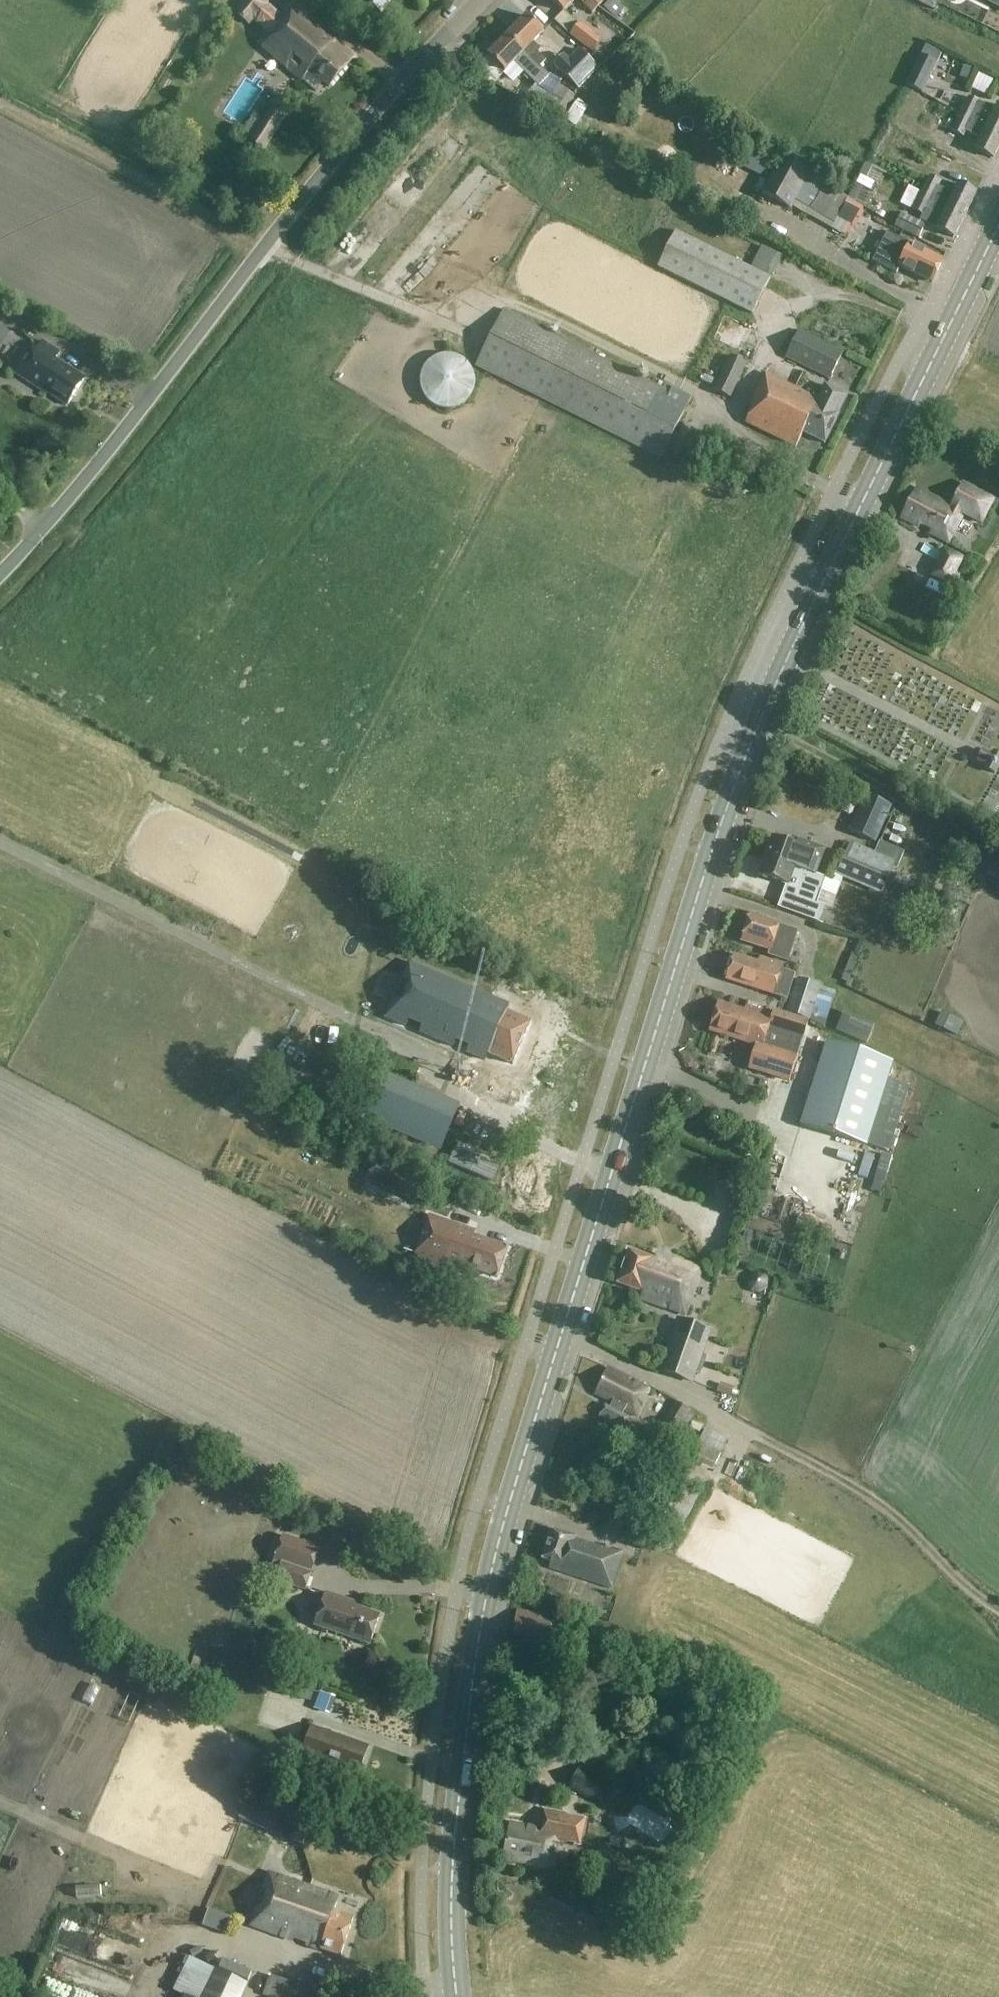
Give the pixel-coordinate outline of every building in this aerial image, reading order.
[(248,25),(251,22),(266,34),(257,46),(301,82),(301,81),(316,93),(323,83),(328,88),(354,57),(337,43),(330,44),(321,37),(325,32),(291,4),(281,17),(265,4),(268,1),(267,0),(246,0),(235,14),(248,25)] [(569,37),(568,37),(592,56),(603,41),(580,23),(577,26),(564,12),(575,0),(548,0),(562,14),(553,23),(569,37)] [(591,14),(595,10),(585,0),(577,0),(591,14)] [(595,10),(604,1),(602,0),(585,0),(595,10)] [(602,9),(614,20),(623,11),(613,0),(611,0),(602,9)] [(998,9),(998,0),(981,0),(998,9)] [(204,9),(194,25),(203,30),(212,14),(204,9)] [(545,62),(529,48),(543,34),(527,17),(506,38),(538,70),(540,68),(545,62)] [(611,49),(621,37),(599,17),(589,28),(611,49)] [(532,75),(533,75),(533,76),(531,78),(540,87),(549,77),(540,68),(538,70),(506,38),(487,57),(503,73),(517,59),(532,75)] [(579,51),(558,72),(576,90),(597,69),(579,51)] [(904,84),(920,93),(922,95),(937,65),(920,56),(914,67),(904,84)] [(553,120),(556,115),(558,111),(564,115),(575,98),(568,93),(570,92),(559,86),(552,97),(542,91),(535,101),(527,96),(524,102),(553,120)] [(286,118),(279,114),(285,103),(277,98),(270,109),(267,108),(261,120),(253,115),(239,137),(263,154),(286,118)] [(960,116),(998,135),(998,107),(996,106),(994,110),(969,99),(960,116)] [(979,140),(973,151),(991,160),(998,144),(998,135),(960,116),(951,133),(961,139),(966,133),(979,140)] [(789,211),(790,209),(791,206),(794,201),(811,211),(808,215),(830,229),(837,217),(852,226),(860,213),(844,203),(846,200),(846,199),(809,175),(780,159),(768,180),(760,195),(789,211)] [(860,176),(855,185),(872,193),(877,184),(860,176)] [(929,178),(918,199),(961,220),(974,194),(956,185),(951,195),(937,187),(940,183),(929,178)] [(919,222),(935,229),(934,230),(952,239),(961,220),(918,199),(911,212),(922,217),(919,222)] [(376,259),(410,224),(392,207),(358,242),(376,259)] [(873,235),(890,223),(880,208),(863,219),(873,235)] [(892,227),(912,238),(918,241),(926,226),(919,223),(901,213),(892,227)] [(761,248),(749,270),(675,232),(657,268),(751,316),(769,280),(781,258),(761,248)] [(880,247),(877,252),(872,263),(896,274),(899,268),(931,285),(942,262),(898,240),(887,234),(880,247)] [(501,313),(475,366),(660,458),(689,400),(670,390),(667,396),(501,313)] [(797,332),(784,359),(828,380),(841,354),(797,332)] [(30,344),(11,373),(45,396),(46,395),(65,407),(83,379),(54,360),(60,353),(43,342),(38,350),(30,344)] [(472,384),(472,381),(472,379),(472,377),(471,374),(471,372),(470,370),(469,368),(467,366),(466,364),(464,362),(463,361),(461,359),(459,358),(457,357),(452,355),(450,355),(448,354),(445,354),(443,354),(441,355),(438,355),(436,356),(434,357),(432,358),(430,359),(428,361),(426,362),(425,364),(423,366),(422,368),(421,370),(420,372),(419,374),(419,377),(419,379),(418,381),(419,384),(419,386),(419,388),(420,390),(421,393),(422,395),(423,397),(425,399),(426,400),(428,402),(430,403),(432,405),(434,406),(436,407),(438,407),(441,408),(445,408),(448,408),(450,408),(452,407),(455,407),(457,406),(459,405),(461,403),(463,402),(464,400),(466,399),(467,397),(469,395),(470,393),(471,390),(471,388),(472,386),(472,384)] [(714,392),(729,399),(745,366),(729,358),(714,392)] [(751,409),(743,424),(794,449),(801,434),(823,445),(837,416),(836,416),(845,398),(824,387),(816,401),(764,375),(747,407),(751,409)] [(917,491),(901,520),(918,529),(921,524),(931,530),(928,535),(947,545),(963,516),(981,526),(994,502),(963,486),(951,509),(917,491)] [(949,589),(963,559),(944,553),(927,576),(949,589)] [(977,761),(986,766),(984,770),(994,775),(998,766),(998,757),(994,754),(992,757),(983,752),(977,761)] [(864,796),(848,832),(876,844),(892,808),(864,796)] [(801,843),(799,849),(771,839),(764,859),(816,878),(817,875),(826,851),(823,850),(801,843)] [(836,876),(882,895),(896,862),(849,843),(836,876)] [(757,878),(787,888),(779,910),(819,924),(823,908),(815,906),(821,892),(836,897),(841,885),(817,875),(816,878),(764,859),(757,878)] [(796,934),(778,927),(779,926),(766,921),(767,919),(753,914),(752,916),(750,916),(741,941),(769,951),(767,957),(786,963),(796,934)] [(813,949),(819,925),(805,922),(799,945),(813,949)] [(725,981),(760,992),(788,1001),(795,975),(783,971),(784,966),(760,957),(758,964),(733,956),(725,981)] [(393,1000),(386,1019),(405,1027),(409,1021),(422,1026),(420,1033),(452,1047),(456,1041),(469,1046),(467,1054),(468,1054),(492,998),(409,963),(401,981),(410,985),(402,1004),(393,1000)] [(786,1014),(809,1021),(825,1028),(836,992),(821,987),(797,979),(789,1000),(786,1014)] [(492,998),(468,1054),(485,1061),(488,1054),(512,1065),(531,1023),(506,1012),(509,1005),(492,998)] [(719,1004),(710,1033),(755,1048),(750,1064),(791,1078),(809,1024),(774,1013),(773,1017),(746,1008),(745,1013),(719,1004)] [(839,1023),(835,1031),(860,1042),(867,1045),(871,1035),(839,1023)] [(887,1082),(892,1066),(827,1045),(800,1127),(866,1148),(867,1146),(888,1153),(908,1088),(887,1082)] [(372,1077),(357,1113),(441,1149),(457,1113),(372,1077)] [(806,1207),(815,1218),(827,1207),(818,1197),(806,1207)] [(474,1232),(446,1222),(427,1215),(413,1256),(472,1277),(474,1271),(496,1279),(506,1249),(472,1237),(474,1232)] [(628,1251),(616,1285),(643,1294),(640,1301),(683,1316),(700,1271),(654,1255),(652,1260),(628,1251)] [(675,1323),(659,1371),(691,1382),(708,1334),(675,1323)] [(607,1371),(595,1396),(612,1405),(610,1410),(604,1408),(598,1420),(623,1432),(629,1419),(622,1416),(624,1413),(637,1419),(650,1391),(607,1371)] [(673,1443),(692,1412),(674,1405),(657,1434),(673,1443)] [(712,1471),(719,1454),(730,1431),(709,1421),(702,1436),(693,1432),(689,1439),(685,1437),(678,1455),(712,1471)] [(693,1423),(690,1429),(699,1433),(702,1428),(693,1423)] [(703,1492),(663,1472),(643,1512),(682,1532),(703,1492)] [(550,1529),(540,1559),(548,1562),(546,1568),(608,1590),(620,1556),(584,1544),(583,1547),(572,1543),(574,1537),(550,1529)] [(304,1593),(304,1591),(306,1592),(320,1548),(283,1535),(268,1578),(273,1580),(273,1582),(304,1593)] [(324,1594),(313,1627),(367,1646),(378,1617),(343,1605),(344,1601),(324,1594)] [(516,1612),(512,1636),(519,1637),(518,1645),(531,1647),(531,1644),(536,1645),(535,1648),(559,1651),(563,1619),(516,1612)] [(99,1657),(90,1674),(144,1701),(153,1684),(99,1657)] [(310,1727),(300,1757),(336,1770),(337,1767),(357,1774),(367,1748),(310,1727)] [(578,1769),(569,1791),(602,1807),(611,1786),(624,1793),(631,1782),(618,1773),(615,1777),(600,1769),(596,1777),(578,1769)] [(502,1855),(555,1865),(557,1842),(579,1845),(584,1821),(565,1817),(565,1816),(541,1811),(537,1831),(508,1826),(502,1855)] [(253,1911),(248,1927),(290,1942),(293,1936),(306,1941),(304,1947),(338,1959),(352,1920),(331,1913),(336,1899),(267,1874),(261,1890),(267,1898),(264,1908),(253,1911)] [(228,1902),(223,1916),(240,1922),(245,1908),(228,1902)] [(138,1921),(141,1908),(126,1904),(122,1917),(138,1921)] [(63,1971),(131,1994),(134,1984),(143,1987),(146,1976),(149,1977),(163,1937),(121,1923),(115,1943),(104,1939),(107,1930),(86,1923),(80,1942),(74,1940),(63,1971)] [(200,1996),(242,1996),(248,1983),(213,1968),(200,1996)] [(268,1977),(262,1996),(313,1996),(314,1991),(268,1977)]
